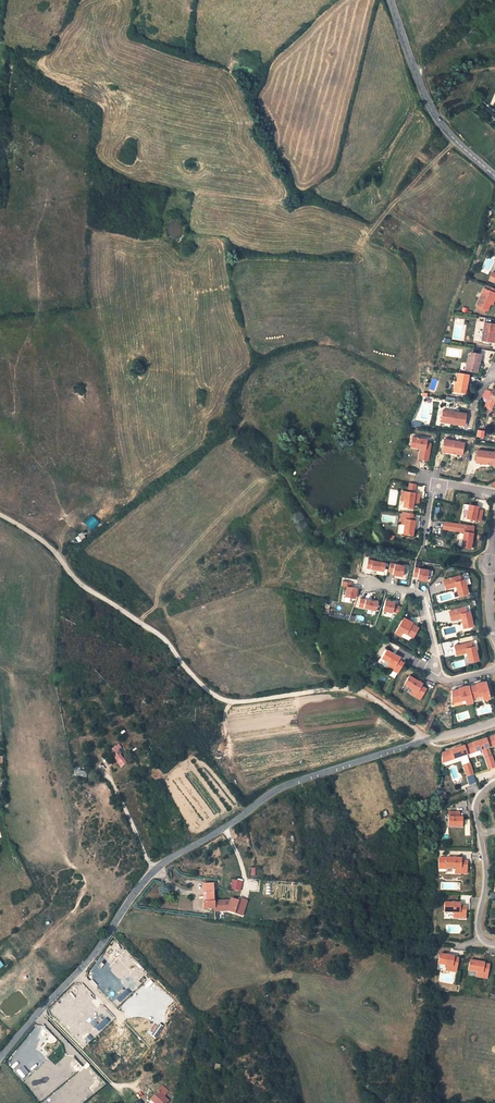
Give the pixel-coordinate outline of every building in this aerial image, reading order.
[(484,289),(479,298),(480,299),(477,306),(487,310),(490,304),(493,298),(494,299),(494,298),(494,294),(494,293),(494,290),(494,289),(486,285),(485,289),(484,289)] [(483,331),(482,341),(494,342),(494,333),(494,325),(484,323),(483,331)] [(470,357),(468,356),(466,371),(475,372),(476,363),(479,364),(480,354),(470,353),(470,357)] [(468,374),(458,373),(457,382),(455,391),(465,393),(468,374)] [(488,400),(491,392),(486,390),(481,397),(488,400)] [(488,400),(485,407),(491,410),(494,402),(488,400)] [(454,413),(443,412),(441,422),(464,425),(466,414),(454,412),(454,413)] [(420,448),(418,458),(428,460),(431,444),(426,443),(427,440),(412,437),(410,446),(420,448)] [(461,455),(464,443),(444,439),(441,451),(461,455)] [(476,450),(475,462),(494,465),(494,453),(476,450)] [(416,491),(417,484),(408,483),(407,490),(416,491)] [(418,503),(419,493),(402,491),(401,496),(405,497),(404,501),(401,500),(400,506),(412,508),(413,502),(418,503)] [(477,509),(477,506),(469,504),(466,518),(480,521),(481,513),(476,512),(477,509)] [(413,514),(402,512),(401,518),(403,519),(402,524),(405,524),(403,534),(412,535),(415,520),(412,520),(413,514)] [(92,515),(84,523),(91,530),(99,523),(92,515)] [(461,546),(470,547),(474,526),(444,522),(443,529),(464,532),(461,546)] [(383,571),(384,563),(368,560),(366,568),(375,570),(383,571)] [(402,576),(404,565),(390,563),(388,572),(393,572),(392,574),(396,575),(402,576)] [(426,580),(428,570),(414,567),(413,575),(417,576),(417,578),(419,579),(426,580)] [(458,577),(442,582),(445,591),(452,588),(452,586),(454,585),(455,588),(457,593),(459,592),(461,597),(468,594),(463,580),(460,581),(458,577)] [(351,587),(352,582),(343,581),(342,585),(347,586),(345,596),(355,598),(357,588),(351,587)] [(376,609),(377,601),(360,597),(358,606),(376,609)] [(394,602),(384,600),(383,611),(392,613),(393,611),(398,614),(402,607),(394,603),(394,602)] [(465,607),(449,611),(451,620),(458,619),(458,617),(460,616),(461,618),(461,620),(462,624),(464,623),(466,628),(473,626),(469,611),(466,612),(465,607)] [(408,620),(402,617),(394,633),(399,636),(402,631),(412,637),(417,627),(411,623),(409,626),(406,624),(408,620)] [(478,660),(475,646),(472,647),(471,642),(454,646),(456,655),(464,653),(463,651),(466,650),(466,652),(468,658),(470,657),(471,662),(478,660)] [(397,673),(403,663),(398,660),(399,657),(386,650),(381,658),(390,663),(389,665),(393,668),(392,670),(397,673)] [(415,696),(420,699),(426,688),(421,685),(422,683),(409,675),(404,684),(413,688),(411,691),(416,693),(415,696)] [(476,685),(469,687),(471,697),(482,695),(484,700),(490,698),(486,681),(479,683),(480,686),(477,687),(476,685)] [(459,689),(451,691),(451,702),(465,699),(466,704),(472,702),(471,697),(469,687),(468,685),(462,687),(463,690),(459,691),(459,689)] [(489,748),(494,745),(494,736),(486,739),(489,748)] [(464,746),(467,755),(489,748),(486,739),(464,746)] [(117,746),(110,750),(115,757),(116,757),(120,762),(119,763),(121,767),(126,763),(120,754),(121,753),(117,746)] [(441,763),(467,755),(464,746),(442,753),(441,763)] [(488,757),(491,756),(489,748),(481,750),(484,759),(488,757)] [(456,812),(448,812),(448,826),(462,827),(462,817),(459,817),(456,817),(456,812)] [(461,858),(446,858),(445,867),(455,868),(455,870),(460,870),(460,873),(467,873),(467,861),(461,861),(461,858)] [(242,882),(234,880),(232,888),(240,890),(242,882)] [(204,893),(207,893),(207,902),(205,902),(204,902),(204,908),(214,908),(214,900),(213,884),(203,884),(204,893)] [(214,900),(214,908),(215,912),(227,912),(242,917),(247,900),(237,898),(236,900),(229,898),(229,899),(214,900)] [(465,918),(466,906),(459,906),(460,903),(444,903),(444,912),(454,912),(454,915),(459,915),(459,918),(465,918)] [(454,956),(440,954),(439,964),(446,965),(446,967),(451,968),(451,971),(456,972),(458,958),(454,957),(454,956)] [(487,978),(489,965),(484,964),(484,963),(470,960),(468,970),(477,971),(477,973),(482,974),(481,977),(487,978)] [(170,1100),(165,1096),(169,1091),(162,1084),(158,1089),(159,1090),(151,1099),(155,1102),(167,1102),(170,1100)]
